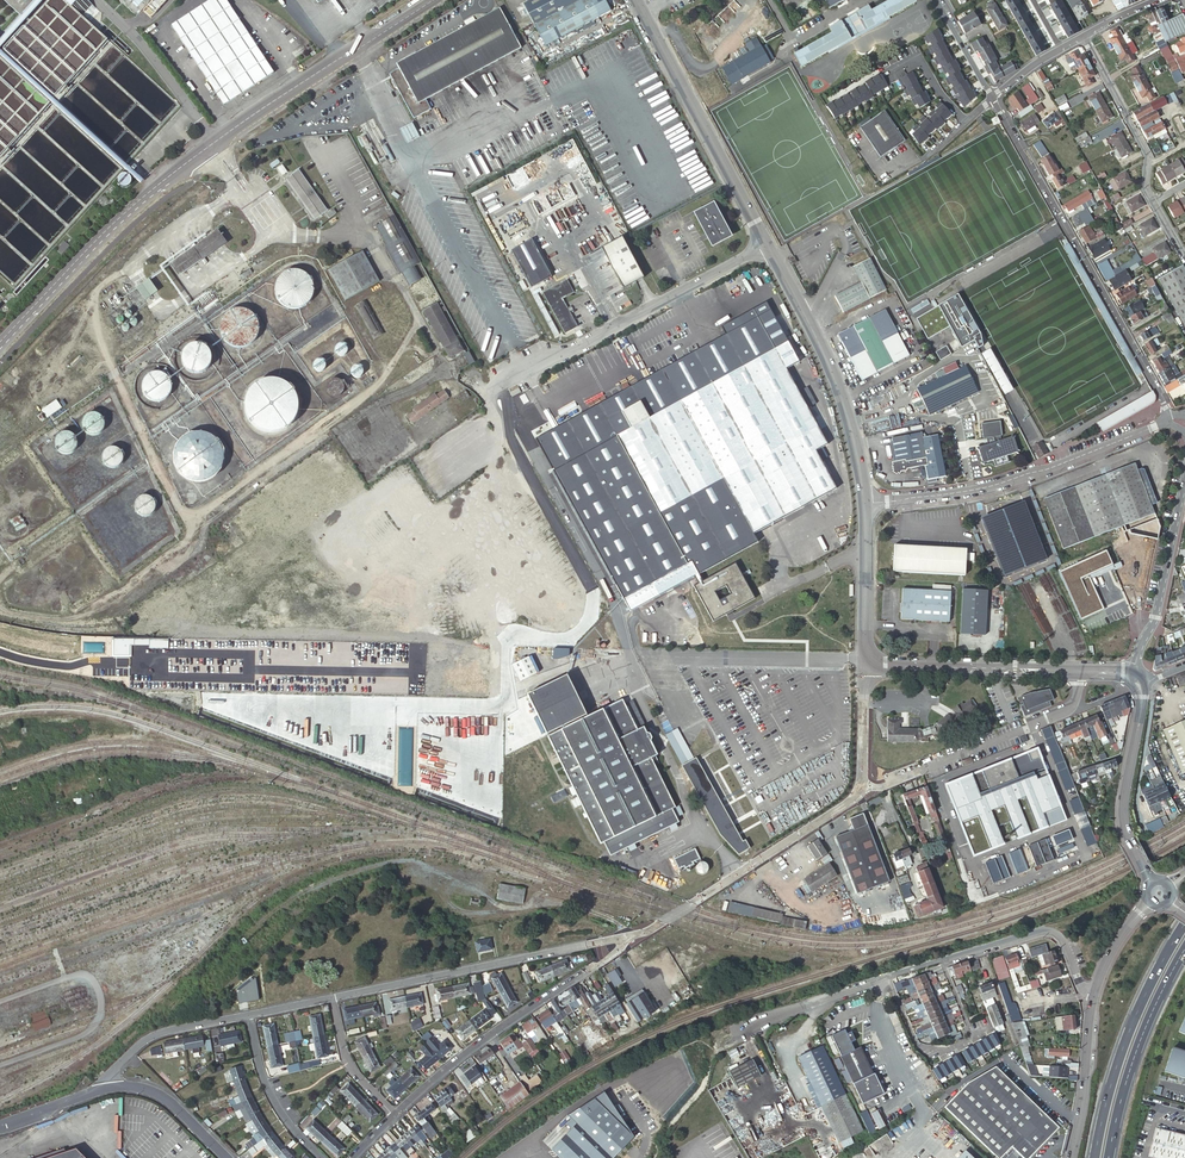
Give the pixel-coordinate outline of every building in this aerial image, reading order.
[(0,41),(21,18),(0,0),(0,41)] [(47,0),(38,0),(0,42),(0,52),(47,0)] [(37,0),(0,0),(21,18),(37,0)] [(70,10),(73,7),(90,23),(99,13),(84,0),(59,0),(70,10)] [(134,14),(136,12),(139,14),(151,0),(119,0),(134,14)] [(171,25),(225,105),(274,72),(227,0),(208,0),(171,25)] [(524,3),(547,46),(613,11),(607,0),(531,0),(524,3)] [(835,51),(834,49),(883,21),(884,23),(890,19),(889,18),(916,2),(915,0),(892,0),(871,12),(868,7),(829,29),(832,33),(793,55),(799,66),(800,68),(828,52),(829,54),(835,51)] [(830,8),(845,0),(825,0),(830,8)] [(985,8),(998,30),(1007,25),(992,0),(990,0),(985,3),(987,6),(985,8)] [(1017,0),(1005,0),(1036,57),(1046,51),(1017,0)] [(1060,0),(1048,0),(1051,5),(1050,6),(1068,38),(1078,33),(1060,0)] [(1080,4),(1078,0),(1067,0),(1071,9),(1080,4)] [(1118,11),(1119,11),(1119,10),(1120,10),(1121,9),(1135,4),(1133,0),(1117,0),(1113,2),(1118,11)] [(1087,16),(1080,4),(1071,9),(1078,21),(1087,16)] [(499,8),(427,48),(448,88),(521,48),(499,8)] [(1150,10),(1151,12),(1155,20),(1158,27),(1166,43),(1184,34),(1184,20),(1183,15),(1168,22),(1162,10),(1157,12),(1155,8),(1150,10)] [(961,17),(957,20),(963,31),(967,29),(968,30),(976,26),(975,24),(979,22),(973,11),(969,13),(969,14),(962,18),(961,17)] [(1155,20),(1151,12),(1147,14),(1151,22),(1155,20)] [(834,49),(835,51),(884,23),(883,21),(834,49)] [(1109,40),(1115,50),(1126,44),(1117,28),(1111,32),(1114,37),(1109,40)] [(938,30),(923,38),(927,44),(930,42),(932,46),(928,48),(931,55),(934,53),(936,57),(933,59),(936,65),(940,63),(942,67),(941,68),(944,74),(947,73),(949,76),(944,79),(948,85),(951,84),(953,87),(951,88),(955,95),(958,94),(960,97),(957,99),(959,103),(960,102),(962,105),(975,99),(973,95),(975,94),(973,90),(968,93),(966,89),(968,88),(965,81),(961,83),(959,79),(961,78),(958,72),(957,72),(955,68),(957,67),(954,60),(951,62),(949,58),(951,57),(948,50),(946,51),(944,48),(946,47),(942,40),(941,40),(939,37),(942,36),(938,30)] [(997,81),(1004,76),(999,68),(995,60),(997,59),(988,44),(986,45),(981,37),(970,43),(975,52),(977,51),(985,66),(983,67),(988,75),(990,74),(994,82),(997,81)] [(1115,50),(1122,61),(1126,59),(1129,64),(1135,61),(1126,44),(1115,50)] [(761,47),(722,69),(731,84),(770,63),(769,61),(774,58),(767,46),(762,48),(761,47)] [(1173,56),(1168,47),(1160,51),(1165,60),(1173,56)] [(448,88),(427,48),(396,64),(399,69),(418,104),(426,100),(448,88)] [(1078,71),(1089,65),(1083,54),(1079,57),(1076,51),(1070,55),(1078,71)] [(898,61),(894,54),(886,59),(890,65),(898,61)] [(1182,75),(1184,74),(1184,58),(1184,56),(1178,59),(1176,54),(1173,56),(1178,66),(1182,75)] [(140,186),(142,184),(0,55),(0,60),(140,186)] [(1006,75),(1017,69),(1012,60),(1001,67),(1006,75)] [(1095,76),(1089,65),(1078,71),(1088,87),(1094,84),(1091,78),(1095,76)] [(1130,77),(1136,88),(1147,82),(1138,66),(1132,69),(1134,75),(1130,77)] [(907,75),(903,68),(883,79),(881,76),(879,77),(878,76),(873,79),(874,81),(871,82),(870,80),(865,84),(867,87),(865,88),(864,86),(858,90),(859,90),(857,91),(856,90),(850,93),(851,95),(849,97),(848,95),(843,98),(844,100),(841,101),(840,100),(835,103),(833,105),(832,103),(827,106),(837,120),(838,119),(836,116),(841,114),(843,117),(846,116),(844,113),(849,110),(851,113),(853,112),(852,109),(857,105),(859,108),(861,106),(859,103),(864,100),(867,104),(869,103),(867,100),(873,97),(874,98),(876,97),(874,94),(879,91),(881,94),(884,92),(882,90),(898,80),(907,75)] [(418,104),(399,69),(389,75),(414,119),(431,109),(426,100),(418,104)] [(1041,81),(1045,79),(1041,71),(1037,73),(1041,81)] [(1176,84),(1183,80),(1178,71),(1172,75),(1176,84)] [(917,78),(913,72),(907,75),(898,80),(902,86),(905,84),(907,88),(904,90),(907,97),(910,95),(912,99),(911,99),(915,105),(918,104),(920,108),(929,102),(927,99),(929,97),(926,91),(921,93),(919,90),(922,88),(918,82),(916,83),(914,79),(917,78)] [(1147,82),(1136,88),(1142,99),(1147,96),(1150,102),(1156,98),(1147,82)] [(1029,99),(1032,104),(1038,101),(1033,93),(1028,85),(1022,89),(1029,99)] [(1039,89),(1035,92),(1040,100),(1044,97),(1039,89)] [(1095,111),(1106,105),(1099,92),(1089,98),(1095,111)] [(1020,114),(1029,108),(1019,93),(1010,100),(1009,103),(1011,105),(1012,105),(1013,107),(1012,108),(1014,110),(1016,111),(1018,110),(1020,114)] [(1057,105),(1066,100),(1063,95),(1054,100),(1057,105)] [(1170,95),(1164,98),(1167,105),(1173,102),(1170,95)] [(1164,106),(1161,99),(1150,105),(1154,112),(1156,111),(1157,110),(1158,110),(1164,106)] [(947,119),(952,115),(940,102),(935,106),(938,110),(935,112),(933,110),(928,115),(932,118),(928,121),(924,116),(919,121),(922,124),(919,127),(917,125),(912,130),(915,133),(912,136),(919,144),(923,141),(924,143),(929,138),(926,135),(929,132),(931,134),(936,130),(935,129),(939,126),(940,128),(945,124),(942,120),(945,118),(947,119)] [(1038,114),(1044,110),(1039,104),(1034,108),(1038,114)] [(1113,117),(1106,105),(1095,111),(1102,123),(1113,117)] [(1134,113),(1137,120),(1154,112),(1150,105),(1149,105),(1142,109),(1134,113)] [(1022,119),(1034,110),(1032,107),(1031,106),(1019,115),(1022,119)] [(884,111),(860,128),(880,158),(905,141),(884,111)] [(1055,123),(1061,118),(1057,111),(1049,117),(1055,123)] [(1154,112),(1137,120),(1141,127),(1143,126),(1152,121),(1159,118),(1156,111),(1154,112)] [(986,127),(989,126),(988,116),(979,117),(980,125),(985,125),(986,127)] [(1001,121),(998,116),(991,119),(995,125),(1001,121)] [(1047,129),(1053,124),(1055,123),(1049,117),(1048,116),(1046,118),(1041,121),(1042,122),(1042,123),(1043,124),(1047,129)] [(1061,124),(1064,122),(1061,118),(1055,123),(1057,127),(1061,124)] [(1027,132),(1033,127),(1034,127),(1030,119),(1021,124),(1026,132),(1027,132)] [(1161,131),(1165,129),(1160,119),(1155,122),(1156,124),(1154,125),(1152,126),(1153,127),(1150,129),(1154,135),(1161,131)] [(1153,124),(1152,121),(1143,126),(1143,128),(1147,126),(1149,129),(1150,129),(1153,127),(1152,126),(1152,125),(1153,124)] [(401,130),(407,144),(420,137),(414,124),(401,130)] [(1141,127),(1147,139),(1154,135),(1150,129),(1149,129),(1147,126),(1143,128),(1143,126),(1141,127)] [(1116,148),(1126,142),(1121,132),(1111,138),(1116,148)] [(1077,143),(1088,137),(1086,133),(1075,139),(1077,143)] [(1091,142),(1089,138),(1081,142),(1083,146),(1091,142)] [(1042,158),(1048,154),(1040,141),(1033,146),(1042,158)] [(1132,152),(1126,142),(1116,148),(1117,149),(1121,157),(1122,158),(1132,152)] [(1048,157),(1041,161),(1049,176),(1052,174),(1058,171),(1055,165),(1054,166),(1048,157)] [(1184,171),(1184,164),(1183,160),(1178,162),(1169,166),(1175,177),(1180,174),(1184,172),(1184,171)] [(1083,174),(1090,170),(1086,162),(1079,166),(1083,174)] [(277,168),(282,176),(288,172),(282,165),(277,168)] [(1170,180),(1175,177),(1169,166),(1160,171),(1157,173),(1162,183),(1169,179),(1170,180)] [(300,169),(286,179),(314,220),(329,210),(300,169)] [(1060,175),(1064,173),(1061,169),(1058,171),(1052,174),(1054,178),(1060,175)] [(1100,181),(1106,177),(1104,172),(1097,176),(1100,181)] [(1118,190),(1131,183),(1125,172),(1113,179),(1118,190)] [(1063,179),(1060,175),(1054,178),(1051,180),(1057,190),(1063,187),(1061,184),(1063,183),(1062,180),(1063,179)] [(129,179),(127,178),(126,177),(124,176),(122,177),(121,177),(119,178),(118,179),(117,181),(117,183),(117,185),(117,186),(118,188),(120,189),(122,190),(123,190),(125,190),(127,189),(129,188),(130,186),(130,184),(130,182),(130,181),(129,179)] [(1102,189),(1097,193),(1101,201),(1106,197),(1102,189)] [(670,210),(678,206),(673,196),(672,197),(669,192),(666,194),(668,198),(665,200),(670,210)] [(1086,209),(1091,207),(1095,204),(1087,192),(1079,196),(1064,205),(1066,209),(1068,212),(1073,210),(1081,205),(1085,210),(1086,209)] [(1107,198),(1109,203),(1118,198),(1116,194),(1107,198)] [(105,195),(97,200),(102,209),(115,201),(113,198),(109,201),(105,195)] [(1132,213),(1144,206),(1138,196),(1126,203),(1132,213)] [(1184,211),(1184,207),(1181,200),(1173,204),(1168,207),(1174,218),(1183,213),(1183,212),(1184,211)] [(1109,211),(1112,210),(1107,201),(1104,203),(1109,211)] [(711,205),(696,213),(712,245),(730,235),(725,225),(722,226),(719,222),(722,221),(714,204),(711,205)] [(421,263),(389,205),(385,208),(391,219),(377,227),(409,285),(420,279),(413,266),(421,263)] [(1085,210),(1071,219),(1077,228),(1082,225),(1081,222),(1079,219),(1088,214),(1089,214),(1086,209),(1085,210)] [(1087,226),(1095,221),(1093,217),(1085,221),(1087,226)] [(1131,225),(1133,224),(1130,219),(1121,224),(1121,225),(1124,229),(1131,225)] [(1145,236),(1157,229),(1152,219),(1139,226),(1145,236)] [(1133,229),(1131,225),(1124,229),(1126,233),(1133,229)] [(1086,245),(1096,239),(1090,227),(1079,233),(1082,239),(1084,242),(1086,245)] [(170,264),(179,277),(228,243),(218,231),(170,264)] [(621,236),(600,247),(621,287),(642,276),(621,236)] [(532,237),(511,248),(531,286),(551,275),(532,237)] [(1104,240),(1088,249),(1094,259),(1110,251),(1104,240)] [(64,241),(55,250),(61,255),(70,246),(64,241)] [(1142,372),(1069,243),(1064,246),(1137,375),(1142,372)] [(1158,260),(1171,253),(1165,243),(1152,250),(1154,253),(1145,257),(1149,265),(1158,260)] [(362,252),(329,270),(345,300),(378,282),(362,252)] [(657,252),(649,256),(652,262),(660,258),(657,252)] [(1141,262),(1137,254),(1132,257),(1134,260),(1136,265),(1141,262)] [(794,256),(789,259),(792,265),(793,264),(797,262),(794,256)] [(840,304),(844,312),(887,290),(870,258),(859,264),(858,264),(853,267),(861,280),(861,282),(840,293),(838,293),(835,295),(840,304)] [(1136,265),(1134,260),(1124,266),(1126,270),(1130,268),(1136,265)] [(1106,281),(1115,276),(1107,261),(1098,266),(1106,281)] [(1144,268),(1141,262),(1136,265),(1130,268),(1133,274),(1144,268)] [(1182,265),(1158,279),(1184,328),(1184,270),(1182,265)] [(240,276),(243,279),(252,273),(250,269),(240,276)] [(313,290),(312,284),(309,278),(306,274),(301,271),(295,270),(290,270),(285,271),(281,274),(277,279),(274,285),(274,289),(275,295),(277,299),(281,304),(287,308),(293,309),(299,308),(305,305),(309,301),(312,296),(313,290)] [(1115,279),(1108,282),(1113,291),(1120,286),(1121,287),(1131,281),(1125,271),(1124,272),(1122,273),(1114,277),(1115,279)] [(566,278),(542,291),(564,332),(576,325),(561,297),(573,291),(566,278)] [(140,287),(148,298),(156,292),(147,281),(140,287)] [(1157,290),(1155,285),(1150,288),(1147,290),(1150,295),(1153,293),(1158,290),(1157,290)] [(1116,295),(1121,305),(1136,296),(1131,286),(1116,295)] [(1162,299),(1158,290),(1153,293),(1158,301),(1162,299)] [(960,298),(958,294),(932,309),(917,318),(929,339),(950,326),(962,347),(975,340),(979,348),(983,346),(981,334),(960,298)] [(911,308),(914,314),(932,304),(929,298),(911,308)] [(1161,313),(1168,309),(1162,299),(1158,301),(1161,307),(1158,309),(1161,313)] [(630,615),(695,579),(698,586),(694,589),(714,624),(726,617),(732,613),(755,601),(735,566),(703,584),(699,577),(758,544),(754,537),(837,491),(836,491),(823,467),(816,453),(826,448),(828,447),(819,432),(808,412),(807,410),(798,394),(786,372),(799,365),(788,345),(790,342),(766,300),(721,325),(725,332),(706,343),(701,335),(626,378),(630,385),(599,402),(595,394),(541,425),(545,432),(535,437),(553,470),(616,583),(622,594),(620,596),(630,615)] [(1139,301),(1124,310),(1129,318),(1138,313),(1144,310),(1139,301)] [(365,302),(356,307),(373,340),(383,334),(365,302)] [(437,304),(422,312),(447,356),(451,358),(465,350),(462,345),(461,346),(459,341),(458,342),(437,304)] [(862,380),(910,355),(886,309),(838,334),(862,380)] [(258,331),(257,323),(254,318),(251,314),(246,311),(241,310),(235,310),(230,312),(226,315),(222,320),(220,325),(220,328),(220,334),(222,338),(226,343),(231,346),(237,348),(244,347),(249,345),(253,341),(256,337),(258,331)] [(1138,313),(1129,318),(1133,326),(1148,317),(1144,310),(1138,313)] [(1174,321),(1169,312),(1161,317),(1164,321),(1167,319),(1169,324),(1174,321)] [(1143,342),(1153,336),(1150,330),(1139,336),(1143,342)] [(1157,340),(1156,339),(1144,345),(1150,356),(1156,353),(1151,345),(1156,342),(1155,341),(1157,340)] [(211,361),(211,355),(209,351),(206,348),(203,345),(199,344),(195,344),(191,345),(187,347),(183,351),(182,354),(181,359),(181,363),(183,367),(185,370),(187,371),(192,374),(198,374),(201,373),(205,371),(207,369),(210,365),(211,361)] [(345,349),(345,348),(344,347),(343,345),(342,345),(341,344),(339,344),(338,345),(337,346),(336,346),(335,347),(335,348),(335,349),(335,350),(335,352),(336,353),(337,354),(338,354),(339,355),(341,355),(342,354),(343,354),(344,353),(345,351),(345,349)] [(941,359),(952,353),(947,345),(937,352),(941,359)] [(991,348),(982,353),(1005,394),(1014,389),(991,348)] [(464,354),(470,364),(474,362),(468,352),(464,354)] [(1161,355),(1152,360),(1153,363),(1159,359),(1162,365),(1165,363),(1165,362),(1166,362),(1164,358),(1163,358),(1161,355)] [(1166,363),(1165,363),(1162,365),(1159,359),(1153,363),(1159,374),(1167,370),(1169,368),(1166,363)] [(323,365),(323,364),(322,362),(321,361),(320,360),(319,360),(317,360),(316,360),(315,361),(314,362),(313,363),(313,364),(313,365),(313,366),(313,367),(314,368),(315,369),(316,370),(317,370),(319,370),(320,370),(321,369),(322,368),(323,366),(323,365)] [(1169,360),(1166,362),(1165,362),(1165,363),(1166,363),(1169,368),(1173,366),(1169,360)] [(360,370),(360,369),(359,368),(358,366),(357,366),(356,365),(355,365),(353,365),(351,365),(350,366),(349,368),(349,369),(349,370),(349,371),(349,372),(349,373),(350,374),(351,375),(352,375),(353,376),(354,376),(355,376),(356,376),(358,375),(359,374),(360,372),(360,370)] [(1177,374),(1173,366),(1169,368),(1167,370),(1172,378),(1177,374)] [(917,390),(930,417),(978,393),(964,367),(947,375),(944,370),(935,375),(937,380),(917,390)] [(1159,374),(1158,374),(1159,375),(1164,385),(1173,380),(1172,378),(1167,370),(1159,374)] [(1178,374),(1179,376),(1177,378),(1178,379),(1184,375),(1184,370),(1178,374)] [(171,388),(171,382),(169,378),(165,374),(161,372),(157,372),(153,372),(150,373),(146,376),(144,379),(142,384),(142,386),(142,390),(144,395),(146,397),(150,400),(153,401),(158,402),(161,401),(165,399),(167,397),(170,393),(171,388)] [(554,378),(566,400),(572,397),(560,375),(554,378)] [(1163,388),(1167,393),(1183,384),(1184,383),(1184,375),(1178,379),(1163,388)] [(342,388),(341,385),(341,384),(339,381),(338,380),(335,379),(332,379),(330,379),(327,381),(326,382),(325,383),(325,386),(324,387),(324,388),(325,391),(326,393),(328,395),(330,395),(333,396),(336,396),(338,394),(340,393),(341,391),(342,388)] [(298,407),(297,399),(293,392),(289,386),(283,382),(274,380),(266,380),(259,382),(251,388),(246,395),(244,402),(244,405),(245,413),(245,415),(250,423),(256,429),(264,432),(271,433),(280,432),(286,428),(291,424),(296,416),(298,407)] [(520,390),(518,386),(510,390),(512,395),(520,390)] [(545,391),(549,400),(556,396),(552,388),(545,391)] [(806,389),(798,394),(807,410),(816,406),(806,389)] [(467,390),(458,395),(463,401),(471,396),(467,390)] [(415,411),(407,417),(412,423),(449,398),(444,391),(436,396),(435,395),(414,410),(415,411)] [(1099,426),(1102,432),(1148,406),(1154,403),(1155,401),(1155,400),(1155,398),(1155,396),(1155,394),(1153,391),(1097,423),(1098,424),(1099,426)] [(1001,395),(994,399),(1000,410),(1007,406),(1001,395)] [(475,401),(479,408),(484,405),(483,404),(482,402),(479,398),(475,401)] [(41,410),(47,418),(62,408),(57,400),(41,410)] [(816,407),(808,412),(819,432),(827,427),(816,407)] [(100,422),(100,417),(98,414),(96,412),(95,411),(93,410),(91,409),(88,409),(84,410),(81,412),(79,415),(79,416),(78,419),(78,421),(78,424),(80,426),(81,428),(84,430),(87,431),(91,431),(94,430),(97,428),(98,426),(100,422)] [(73,440),(72,437),(71,433),(70,431),(68,429),(65,428),(62,427),(58,427),(55,429),(53,430),(51,432),(50,436),(49,439),(50,442),(52,446),(55,448),(57,450),(60,450),(64,450),(67,448),(70,446),(72,443),(73,440)] [(184,431),(171,475),(216,488),(229,444),(184,431)] [(922,434),(897,439),(898,442),(890,444),(894,463),(892,463),(893,466),(892,468),(894,469),(893,471),(894,472),(893,473),(898,477),(899,475),(901,476),(903,473),(909,472),(908,471),(926,467),(929,482),(947,478),(938,437),(929,438),(922,434)] [(1012,439),(1013,437),(1010,436),(1009,438),(1001,440),(987,445),(978,448),(976,448),(975,450),(977,451),(978,454),(981,462),(980,464),(983,465),(984,463),(992,460),(994,467),(1008,462),(1006,456),(1014,453),(1016,454),(1017,451),(1016,450),(1012,439)] [(1040,458),(1049,452),(1043,441),(1042,441),(1032,446),(1040,458)] [(119,456),(119,452),(118,450),(116,447),(113,445),(110,444),(107,444),(105,445),(103,446),(101,448),(99,450),(98,453),(98,454),(98,456),(99,459),(100,461),(102,462),(104,463),(106,464),(110,465),(113,464),(115,462),(117,461),(118,459),(119,456)] [(823,467),(827,465),(833,462),(826,448),(816,453),(823,467)] [(1136,463),(1044,499),(1064,549),(1155,514),(1151,505),(1138,470),(1136,463)] [(823,467),(836,491),(840,489),(827,465),(823,467)] [(279,473),(285,481),(289,478),(283,470),(279,473)] [(616,583),(553,470),(549,473),(611,586),(616,583)] [(154,504),(154,503),(154,501),(153,499),(153,497),(152,497),(151,496),(150,495),(149,494),(148,493),(147,493),(146,492),(145,492),(144,492),(142,492),(139,492),(138,493),(137,493),(135,495),(134,496),(134,497),(133,498),(132,499),(132,500),(131,501),(131,503),(131,504),(132,506),(132,508),(133,510),(134,511),(135,512),(136,513),(138,514),(139,514),(140,515),(142,515),(143,515),(144,515),(146,515),(147,514),(149,513),(150,513),(151,512),(152,511),(153,510),(153,509),(154,507),(154,506),(154,505),(154,504)] [(1047,558),(1026,506),(986,521),(1005,573),(1047,558)] [(1141,539),(1074,566),(1089,603),(1101,598),(1094,579),(1115,571),(1119,579),(1128,576),(1120,555),(1144,546),(1141,539)] [(967,549),(895,545),(893,571),(965,575),(967,549)] [(988,587),(961,586),(959,633),(986,633),(988,587)] [(901,619),(950,621),(952,591),(951,591),(933,590),(903,588),(901,619)] [(1174,633),(1166,636),(1167,637),(1169,644),(1176,641),(1176,639),(1174,633)] [(1163,646),(1157,646),(1152,669),(1155,671),(1162,669),(1159,662),(1161,661),(1160,655),(1163,655),(1163,650),(1162,650),(1162,648),(1163,648),(1163,646)] [(554,657),(569,658),(570,650),(554,649),(554,657)] [(1176,663),(1183,660),(1180,650),(1172,653),(1174,657),(1174,658),(1176,663)] [(1169,666),(1176,663),(1174,658),(1174,657),(1172,653),(1172,652),(1165,655),(1166,658),(1166,659),(1169,666)] [(1162,669),(1169,666),(1166,659),(1164,660),(1163,655),(1160,655),(1161,661),(1159,662),(1162,669)] [(540,674),(532,656),(512,665),(521,683),(540,674)] [(527,694),(527,695),(546,735),(587,715),(567,675),(527,694)] [(1019,705),(1024,717),(1051,707),(1049,702),(1053,700),(1049,690),(1044,691),(1045,692),(1030,698),(1028,694),(1019,698),(1022,704),(1019,705)] [(1129,709),(1124,697),(1111,702),(1114,708),(1118,717),(1118,718),(1123,717),(1121,712),(1125,710),(1126,711),(1129,709)] [(621,700),(547,736),(599,844),(603,842),(609,856),(677,822),(670,809),(674,807),(650,758),(656,755),(649,741),(650,738),(648,734),(645,733),(642,727),(636,730),(621,700)] [(975,708),(970,701),(963,706),(962,703),(951,711),(954,716),(950,719),(948,716),(946,716),(944,717),(943,719),(935,725),(936,726),(918,731),(918,730),(899,730),(899,724),(901,724),(902,719),(888,719),(887,743),(917,743),(917,742),(921,742),(921,743),(927,743),(928,738),(932,737),(934,740),(940,737),(940,736),(942,734),(943,735),(955,726),(956,728),(971,716),(969,713),(975,708)] [(1114,708),(1111,702),(1105,704),(1108,711),(1114,708)] [(1108,711),(1105,704),(1099,707),(1104,718),(1110,716),(1108,711)] [(1118,717),(1114,708),(1108,711),(1110,716),(1111,721),(1115,720),(1114,718),(1118,717)] [(1096,716),(1089,719),(1092,726),(1097,724),(1099,723),(1096,716)] [(1089,719),(1083,722),(1085,728),(1086,729),(1092,726),(1089,719)] [(1083,722),(1077,724),(1079,731),(1085,728),(1083,722)] [(1103,728),(1100,723),(1099,723),(1097,724),(1098,726),(1096,727),(1097,730),(1094,732),(1095,734),(1098,740),(1106,736),(1103,728)] [(1162,734),(1181,777),(1184,776),(1184,723),(1162,734)] [(1077,724),(1071,727),(1074,733),(1079,731),(1077,724)] [(1092,726),(1086,729),(1089,736),(1095,734),(1094,732),(1092,726)] [(1050,727),(1041,730),(1065,790),(1074,786),(1073,782),(1070,775),(1069,773),(1065,763),(1060,752),(1059,749),(1058,746),(1056,742),(1053,735),(1050,727)] [(1071,727),(1065,730),(1068,736),(1074,733),(1071,727)] [(1082,736),(1084,742),(1090,739),(1089,736),(1086,729),(1085,728),(1079,731),(1082,736)] [(1065,730),(1053,735),(1056,742),(1060,741),(1061,744),(1070,741),(1068,736),(1065,730)] [(1056,742),(1058,746),(1059,749),(1065,747),(1071,744),(1070,741),(1061,744),(1060,741),(1056,742)] [(1027,750),(946,783),(970,848),(1001,836),(994,819),(1006,814),(1013,831),(1044,818),(1040,806),(1057,799),(1037,750),(1028,753),(1027,750)] [(731,824),(730,821),(694,758),(680,766),(718,834),(738,856),(746,850),(731,824)] [(970,758),(961,762),(963,767),(972,763),(970,758)] [(1118,760),(1118,759),(1108,762),(1110,770),(1116,768),(1115,763),(1118,762),(1118,760)] [(1065,763),(1069,773),(1081,768),(1079,762),(1078,760),(1075,762),(1076,765),(1073,767),(1072,766),(1071,766),(1069,762),(1065,763)] [(1110,770),(1108,762),(1102,764),(1105,772),(1110,770)] [(1105,772),(1102,764),(1095,767),(1098,774),(1105,772)] [(1085,770),(1088,777),(1098,774),(1095,767),(1085,770)] [(1076,773),(1078,780),(1088,777),(1085,770),(1076,773)] [(1070,775),(1073,782),(1078,780),(1076,773),(1070,775)] [(939,841),(945,839),(926,786),(917,790),(919,795),(920,795),(921,796),(928,815),(929,814),(939,841)] [(1159,789),(1162,795),(1167,792),(1165,786),(1159,789)] [(1141,792),(1142,796),(1148,793),(1154,791),(1152,787),(1141,792)] [(1162,795),(1159,789),(1154,791),(1156,797),(1162,795)] [(551,796),(554,803),(567,797),(563,790),(551,796)] [(914,791),(901,796),(906,808),(911,806),(908,799),(916,797),(914,791)] [(1148,793),(1151,799),(1156,797),(1154,791),(1148,793)] [(1167,792),(1162,795),(1165,801),(1170,799),(1170,798),(1167,792)] [(1142,796),(1145,802),(1151,799),(1148,793),(1142,796)] [(1156,797),(1159,803),(1165,801),(1162,795),(1156,797)] [(1069,800),(1087,846),(1097,842),(1079,797),(1069,800)] [(1151,799),(1153,806),(1159,803),(1156,797),(1151,799)] [(1148,808),(1153,806),(1151,799),(1145,802),(1148,808)] [(1052,802),(1056,811),(1061,809),(1057,800),(1052,802)] [(1162,809),(1159,803),(1153,806),(1156,812),(1162,809)] [(911,806),(906,808),(912,823),(917,822),(911,806)] [(1156,812),(1153,806),(1148,808),(1150,812),(1152,811),(1155,817),(1158,815),(1156,812)] [(849,820),(853,830),(875,886),(875,887),(888,882),(862,814),(849,820)] [(1146,835),(1170,825),(1166,816),(1142,826),(1146,835)] [(1073,838),(1069,828),(1052,835),(1056,845),(1073,838)] [(875,886),(853,830),(831,839),(853,895),(875,886)] [(917,835),(922,847),(926,846),(921,833),(917,835)] [(1045,838),(1037,841),(1040,849),(1032,853),(1037,865),(1054,859),(1045,838)] [(826,855),(817,840),(806,847),(816,861),(826,855)] [(1029,845),(1032,853),(1040,849),(1037,841),(1029,845)] [(699,858),(694,848),(672,859),(677,869),(683,866),(684,868),(693,864),(692,862),(699,858)] [(1020,848),(1009,852),(1018,873),(1028,869),(1020,848)] [(908,849),(898,853),(901,860),(911,857),(908,849)] [(901,860),(898,853),(892,855),(895,863),(901,860)] [(1002,855),(985,862),(994,883),(1010,876),(1002,855)] [(701,875),(710,870),(706,863),(697,868),(701,875)] [(836,876),(828,864),(803,880),(811,893),(836,876)] [(943,908),(926,865),(915,869),(928,901),(913,907),(917,918),(943,908)] [(907,903),(916,899),(907,876),(897,880),(907,903)] [(497,897),(521,902),(524,888),(500,884),(497,897)] [(474,902),(477,902),(478,894),(475,894),(475,896),(469,895),(469,894),(467,894),(466,901),(468,901),(468,900),(474,900),(474,902)] [(768,921),(798,927),(799,921),(799,918),(770,912),(768,921)] [(822,932),(823,925),(799,921),(798,929),(822,932)] [(477,952),(492,949),(490,939),(475,942),(477,952)] [(1041,955),(1048,953),(1046,947),(1042,948),(1041,946),(1035,948),(1037,956),(1041,955)] [(1028,950),(1031,958),(1037,956),(1035,948),(1028,950)] [(1016,993),(1020,992),(1012,969),(1021,966),(1019,960),(1018,961),(1015,954),(1008,957),(1006,950),(1002,952),(1016,993)] [(1057,964),(1053,952),(1048,953),(1041,955),(1045,966),(1050,965),(1050,966),(1057,964)] [(555,976),(570,970),(566,960),(551,966),(555,976)] [(977,960),(967,963),(970,970),(979,967),(977,960)] [(967,962),(947,968),(950,976),(954,975),(955,979),(963,977),(962,974),(971,972),(970,970),(967,963),(967,962)] [(540,982),(555,976),(551,966),(536,972),(540,982)] [(1061,977),(1057,966),(1047,969),(1049,972),(1046,973),(1048,978),(1047,979),(1047,981),(1051,980),(1061,977)] [(614,970),(607,974),(614,987),(621,983),(618,978),(614,970)] [(528,985),(532,983),(526,971),(522,973),(525,982),(528,985)] [(509,987),(501,973),(497,975),(495,972),(490,975),(500,993),(509,987)] [(926,981),(935,977),(936,977),(935,974),(931,975),(930,972),(924,975),(926,981)] [(920,983),(926,981),(924,975),(918,977),(920,983)] [(976,985),(972,975),(965,978),(969,988),(976,985)] [(633,996),(621,976),(618,978),(621,983),(630,998),(633,996)] [(910,988),(914,986),(920,983),(918,977),(907,982),(910,988)] [(929,987),(933,985),(935,984),(937,983),(935,977),(926,981),(929,987)] [(256,978),(237,992),(239,1004),(259,1000),(256,978)] [(1029,979),(1030,987),(1038,986),(1037,978),(1029,979)] [(477,1000),(485,998),(480,981),(473,983),(477,1000)] [(894,985),(896,991),(907,989),(910,988),(907,982),(904,983),(903,981),(894,985)] [(920,983),(923,989),(929,987),(926,981),(920,983)] [(998,985),(1007,1011),(1013,1009),(1011,1003),(1003,982),(998,985)] [(468,983),(452,987),(455,997),(474,993),(473,987),(469,988),(468,983)] [(490,983),(482,985),(485,993),(493,990),(490,983)] [(621,983),(614,987),(620,996),(623,1002),(630,998),(621,983)] [(914,986),(917,992),(923,989),(920,983),(914,986)] [(981,994),(980,995),(982,1001),(996,996),(991,983),(979,988),(981,994)] [(576,984),(560,994),(569,1008),(580,1001),(586,1009),(587,1009),(594,1021),(598,1018),(597,1018),(594,1012),(590,1007),(591,1006),(588,1001),(585,997),(582,993),(578,986),(576,984)] [(960,985),(955,987),(958,996),(964,993),(960,985)] [(976,985),(969,988),(973,997),(980,994),(976,985)] [(909,994),(917,992),(914,986),(910,988),(907,989),(909,994)] [(455,997),(452,987),(436,990),(437,994),(435,994),(436,1001),(455,997)] [(517,1002),(509,987),(500,993),(505,1003),(508,1008),(514,1005),(513,1004),(517,1002)] [(923,989),(925,995),(932,993),(929,987),(923,989)] [(917,992),(919,997),(925,995),(923,989),(917,992)] [(940,996),(939,994),(942,992),(941,989),(937,990),(935,991),(937,995),(933,996),(934,999),(940,996)] [(928,1001),(934,999),(933,996),(937,995),(935,991),(932,993),(925,995),(928,1001)] [(421,993),(405,996),(407,1007),(423,1004),(421,993)] [(500,993),(499,993),(491,997),(496,1007),(505,1003),(500,993)] [(609,995),(607,996),(610,1002),(616,998),(617,997),(616,995),(614,996),(612,993),(609,995)] [(643,993),(625,1004),(636,1023),(644,1018),(655,1011),(643,993)] [(560,994),(555,997),(562,1007),(564,1006),(568,1013),(571,1011),(569,1008),(560,994)] [(980,994),(973,997),(976,1005),(983,1002),(982,1001),(980,995),(980,994)] [(919,997),(922,1004),(928,1001),(925,995),(919,997)] [(407,1007),(405,996),(389,1000),(391,1010),(407,1007)] [(607,996),(602,999),(601,999),(605,1005),(610,1002),(607,996)] [(555,997),(549,1001),(552,1005),(553,1007),(557,1012),(559,1011),(563,1009),(562,1007),(555,997)] [(939,1010),(945,1008),(944,1005),(954,1000),(953,997),(950,999),(944,1001),(937,1004),(939,1010)] [(614,1008),(619,1004),(616,998),(610,1002),(613,1007),(614,1008)] [(601,999),(597,1003),(596,1003),(600,1008),(605,1005),(601,999)] [(930,1007),(937,1004),(934,999),(928,1001),(930,1007)] [(928,1001),(922,1004),(925,1010),(930,1007),(928,1001)] [(360,1006),(362,1016),(378,1013),(376,1002),(360,1006)] [(613,1007),(610,1002),(605,1005),(608,1011),(614,1008),(613,1007)] [(600,1008),(596,1003),(591,1006),(590,1007),(594,1012),(600,1008)] [(1011,1023),(1020,1022),(1021,1021),(1015,1004),(1013,1003),(1011,1003),(1013,1009),(1007,1011),(1011,1023)] [(617,1014),(618,1015),(624,1012),(619,1004),(614,1008),(617,1014)] [(922,1004),(912,1008),(913,1010),(915,1010),(917,1009),(919,1012),(925,1010),(922,1004)] [(933,1013),(939,1010),(937,1004),(930,1007),(933,1013)] [(986,1010),(985,1009),(984,1006),(982,1007),(981,1004),(979,1005),(980,1008),(976,1009),(978,1014),(986,1010)] [(608,1011),(605,1005),(600,1008),(603,1014),(608,1011)] [(986,1010),(993,1028),(1002,1024),(994,1005),(985,1009),(986,1010)] [(346,1020),(362,1016),(360,1006),(343,1009),(346,1020)] [(471,1022),(476,1029),(492,1018),(491,1017),(497,1013),(492,1006),(489,1008),(486,1010),(485,1009),(470,1021),(471,1022)] [(438,1019),(442,1017),(439,1007),(434,1008),(438,1019)] [(553,1007),(548,1010),(552,1015),(555,1021),(559,1025),(561,1024),(556,1015),(560,1013),(559,1011),(557,1012),(553,1007)] [(926,1013),(927,1015),(933,1013),(930,1007),(925,1010),(926,1013)] [(603,1014),(600,1008),(594,1012),(597,1018),(603,1014)] [(612,1017),(617,1014),(614,1008),(608,1011),(612,1017)] [(933,1013),(936,1019),(942,1016),(941,1014),(947,1011),(945,1008),(939,1010),(933,1013)] [(548,1010),(548,1009),(537,1017),(540,1023),(541,1022),(552,1015),(548,1010)] [(607,1020),(612,1017),(608,1011),(603,1014),(607,1020)] [(927,1015),(930,1022),(936,1019),(933,1013),(927,1015)] [(319,1036),(324,1035),(320,1014),(309,1016),(313,1037),(319,1036)] [(601,1024),(607,1020),(603,1014),(597,1018),(598,1018),(601,1024)] [(944,1022),(953,1019),(951,1016),(949,1017),(947,1014),(942,1016),(944,1022)] [(559,1025),(555,1021),(552,1015),(541,1022),(545,1028),(552,1023),(558,1033),(556,1034),(558,1038),(565,1034),(562,1030),(561,1029),(559,1025)] [(922,1021),(924,1024),(930,1022),(927,1015),(919,1019),(910,1023),(911,1025),(922,1021)] [(1073,1015),(1061,1017),(1061,1020),(1063,1031),(1075,1029),(1073,1015)] [(942,1016),(936,1019),(938,1025),(944,1022),(942,1016)] [(546,1037),(534,1018),(523,1026),(528,1033),(532,1030),(536,1035),(540,1041),(546,1037)] [(420,1019),(410,1023),(413,1032),(424,1028),(420,1019)] [(447,1028),(451,1025),(447,1019),(442,1022),(447,1028)] [(930,1022),(932,1027),(938,1025),(936,1019),(930,1022)] [(462,1040),(476,1029),(471,1022),(470,1021),(456,1031),(459,1034),(458,1035),(462,1040)] [(917,1034),(921,1033),(932,1027),(930,1022),(924,1024),(924,1026),(920,1027),(921,1029),(916,1031),(917,1034)] [(941,1030),(947,1028),(944,1022),(938,1025),(941,1030)] [(1018,1044),(1019,1046),(1030,1047),(1020,1022),(1011,1023),(1018,1044)] [(263,1026),(267,1047),(268,1046),(278,1044),(274,1024),(263,1026)] [(922,1035),(923,1038),(929,1035),(935,1033),(941,1030),(938,1025),(932,1027),(921,1033),(922,1035)] [(951,1027),(953,1027),(952,1026),(947,1028),(941,1030),(943,1036),(948,1034),(949,1033),(948,1031),(952,1029),(951,1027)] [(300,1030),(294,1031),(295,1039),(296,1041),(302,1039),(300,1030)] [(532,1030),(528,1033),(527,1033),(531,1038),(536,1035),(532,1030)] [(949,1038),(948,1034),(943,1036),(941,1030),(935,1033),(937,1039),(939,1038),(941,1041),(949,1038)] [(988,1036),(994,1047),(999,1044),(994,1030),(991,1032),(992,1034),(988,1036)] [(226,1044),(234,1043),(241,1042),(240,1031),(219,1035),(221,1045),(226,1044)] [(295,1039),(294,1031),(284,1033),(286,1042),(295,1039)] [(847,1035),(845,1031),(831,1037),(840,1057),(854,1051),(851,1044),(855,1042),(851,1033),(847,1035)] [(504,1048),(514,1042),(515,1040),(517,1042),(518,1041),(513,1034),(500,1043),(504,1048)] [(328,1056),(324,1035),(319,1036),(313,1037),(318,1058),(328,1056)] [(183,1039),(185,1049),(193,1048),(200,1047),(204,1046),(203,1040),(202,1036),(183,1039)] [(980,1038),(988,1051),(994,1047),(988,1036),(984,1038),(983,1037),(980,1038)] [(355,1042),(363,1057),(370,1054),(373,1052),(365,1037),(355,1042)] [(432,1037),(426,1042),(433,1050),(440,1058),(452,1048),(445,1039),(439,1045),(432,1037)] [(533,1058),(540,1053),(530,1038),(522,1043),(533,1058)] [(975,1044),(981,1055),(988,1051),(980,1038),(978,1040),(979,1041),(975,1044)] [(166,1053),(185,1049),(183,1039),(164,1043),(166,1053)] [(516,1046),(514,1042),(504,1048),(506,1052),(516,1046)] [(268,1046),(267,1047),(272,1068),(283,1065),(278,1044),(268,1046)] [(967,1046),(975,1059),(981,1055),(975,1044),(971,1046),(970,1045),(967,1046)] [(474,1055),(480,1064),(494,1054),(491,1048),(486,1046),(474,1055)] [(961,1052),(968,1063),(975,1059),(967,1046),(965,1047),(966,1049),(961,1052)] [(799,1058),(821,1106),(845,1094),(822,1047),(799,1058)] [(854,1051),(840,1057),(840,1058),(846,1070),(851,1081),(852,1084),(873,1074),(860,1048),(854,1051)] [(1062,1050),(1041,1048),(1041,1055),(1062,1056),(1062,1050)] [(1171,1048),(1164,1072),(1177,1076),(1184,1078),(1184,1053),(1171,1048)] [(427,1069),(440,1058),(433,1050),(420,1061),(427,1069)] [(370,1054),(363,1057),(370,1071),(380,1067),(373,1052),(370,1054)] [(223,1053),(216,1054),(218,1063),(225,1062),(223,1053)] [(951,1056),(958,1068),(965,1064),(958,1053),(954,1056),(953,1054),(951,1056)] [(573,1062),(568,1055),(563,1058),(568,1066),(573,1062)] [(383,1063),(387,1067),(388,1066),(394,1060),(390,1056),(383,1063)] [(949,1059),(945,1061),(952,1072),(958,1068),(951,1056),(948,1057),(949,1059)] [(959,1078),(986,1062),(983,1056),(955,1071),(959,1078)] [(839,1059),(834,1061),(838,1070),(843,1068),(839,1059)] [(1055,1066),(1078,1067),(1078,1063),(1070,1063),(1070,1060),(1055,1059),(1055,1066)] [(753,1060),(729,1072),(736,1085),(759,1073),(753,1060)] [(395,1061),(388,1067),(392,1071),(394,1074),(401,1068),(395,1061)] [(952,1072),(945,1061),(941,1064),(940,1062),(938,1064),(945,1076),(952,1072)] [(300,1064),(288,1067),(289,1073),(302,1070),(300,1064)] [(945,1076),(938,1064),(935,1065),(936,1067),(932,1069),(938,1080),(945,1076)] [(244,1079),(246,1078),(244,1071),(242,1072),(240,1066),(230,1069),(234,1081),(244,1079)] [(468,1086),(482,1076),(474,1066),(460,1076),(468,1086)] [(496,1083),(499,1081),(491,1068),(487,1071),(485,1067),(480,1066),(493,1085),(496,1083)] [(392,1071),(388,1067),(382,1072),(386,1076),(392,1071)] [(1059,1128),(995,1067),(968,1083),(945,1108),(997,1157),(1001,1157),(1012,1147),(1023,1157),(1030,1157),(1059,1128)] [(1066,1068),(1054,1067),(1054,1075),(1065,1076),(1066,1068)] [(405,1086),(406,1087),(419,1076),(411,1068),(399,1079),(405,1086)] [(851,1081),(846,1070),(841,1072),(846,1084),(851,1081)] [(392,1071),(386,1076),(389,1079),(394,1074),(392,1071)] [(873,1074),(852,1084),(862,1104),(884,1094),(880,1086),(883,1084),(881,1081),(878,1082),(874,1074),(873,1074)] [(525,1075),(521,1078),(529,1090),(542,1082),(537,1075),(529,1081),(525,1075)] [(244,1079),(234,1081),(240,1096),(229,1102),(231,1106),(233,1105),(242,1101),(252,1097),(244,1079)] [(394,1098),(406,1087),(405,1086),(399,1079),(396,1082),(394,1079),(389,1083),(392,1086),(387,1091),(394,1098)] [(499,1081),(496,1083),(501,1092),(505,1089),(499,1081)] [(529,1094),(520,1081),(500,1097),(506,1106),(505,1107),(507,1110),(529,1094)] [(341,1091),(355,1106),(362,1100),(363,1099),(349,1083),(341,1091)] [(227,1089),(225,1084),(205,1092),(209,1101),(228,1093),(227,1089)] [(446,1102),(447,1103),(452,1099),(449,1097),(454,1093),(449,1085),(439,1093),(446,1102)] [(329,1099),(339,1089),(336,1086),(326,1096),(329,1099)] [(445,1104),(447,1103),(446,1102),(439,1093),(433,1097),(441,1107),(441,1109),(442,1110),(444,1113),(448,1109),(445,1104)] [(603,1093),(567,1122),(570,1126),(574,1132),(569,1136),(553,1149),(563,1157),(611,1157),(632,1136),(603,1093)] [(845,1094),(821,1106),(838,1142),(851,1136),(862,1131),(845,1094)] [(261,1115),(252,1097),(242,1101),(242,1103),(234,1107),(236,1111),(245,1107),(246,1109),(241,1111),(247,1122),(252,1119),(252,1120),(261,1115)] [(362,1100),(355,1106),(370,1121),(378,1114),(363,1099),(362,1100)] [(442,1110),(441,1109),(438,1105),(435,1101),(420,1112),(427,1122),(427,1121),(431,1119),(428,1115),(432,1112),(434,1116),(437,1114),(442,1110)] [(878,1108),(871,1110),(877,1128),(884,1126),(878,1108)] [(220,1119),(229,1114),(227,1110),(218,1114),(220,1119)] [(859,1114),(870,1137),(876,1133),(866,1111),(859,1114)] [(427,1122),(420,1112),(414,1116),(422,1127),(430,1137),(436,1132),(427,1121),(427,1122)] [(346,1123),(351,1117),(348,1114),(343,1120),(346,1123)] [(245,1144),(249,1149),(272,1132),(261,1115),(252,1120),(246,1124),(254,1137),(245,1144)] [(306,1128),(322,1142),(329,1134),(314,1120),(306,1128)] [(347,1136),(352,1131),(342,1121),(337,1126),(347,1136)] [(422,1130),(417,1124),(412,1128),(425,1145),(427,1143),(421,1136),(424,1133),(422,1130)] [(475,1125),(470,1129),(474,1134),(478,1130),(475,1125)] [(425,1145),(412,1128),(407,1132),(416,1142),(418,1141),(423,1147),(425,1145)] [(1150,1157),(1184,1157),(1184,1136),(1156,1128),(1148,1157),(1150,1157)] [(272,1132),(249,1149),(249,1150),(253,1155),(264,1146),(267,1143),(277,1155),(285,1148),(272,1132)] [(411,1147),(416,1142),(407,1132),(403,1136),(411,1146),(411,1147)] [(329,1134),(322,1142),(338,1156),(345,1149),(329,1134)] [(403,1136),(390,1146),(399,1157),(406,1157),(407,1157),(406,1156),(400,1148),(402,1146),(406,1150),(411,1146),(403,1136)] [(851,1136),(838,1142),(840,1147),(853,1141),(851,1136)] [(267,1143),(264,1146),(274,1157),(277,1155),(267,1143)] [(73,1146),(63,1150),(71,1157),(84,1157),(73,1146)] [(286,1146),(285,1148),(277,1155),(280,1157),(295,1157),(289,1153),(291,1151),(286,1146)] [(390,1146),(385,1150),(391,1157),(399,1157),(390,1146)] [(63,1150),(61,1148),(33,1157),(71,1157),(63,1150)] [(453,1154),(448,1148),(440,1155),(442,1157),(449,1157),(453,1154)]
